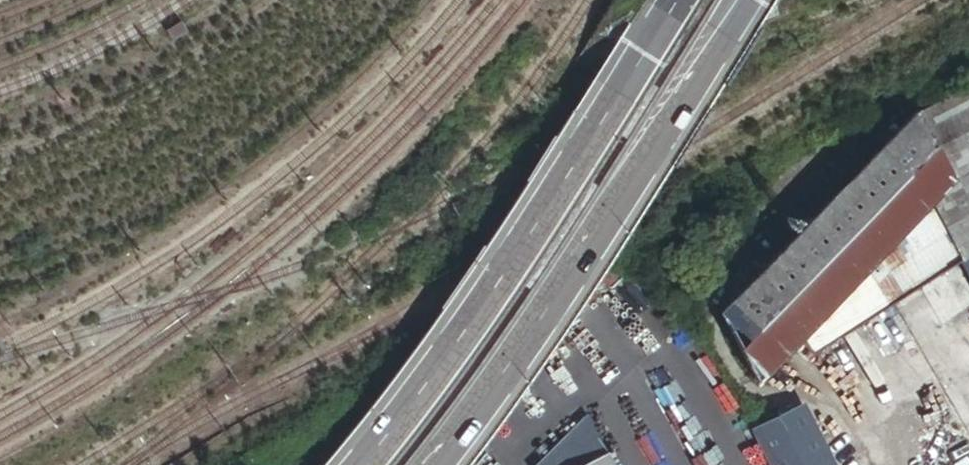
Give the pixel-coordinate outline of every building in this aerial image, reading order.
[(946,98),(968,141),(968,86),(946,98)] [(935,199),(968,165),(968,141),(946,98),(917,112),(724,311),(761,381),(802,339),(935,199)] [(935,199),(967,259),(968,258),(968,165),(935,199)] [(817,353),(967,259),(935,199),(802,339),(817,353)] [(776,464),(838,464),(806,403),(757,428),(776,464)] [(606,447),(571,464),(615,464),(606,447)]
